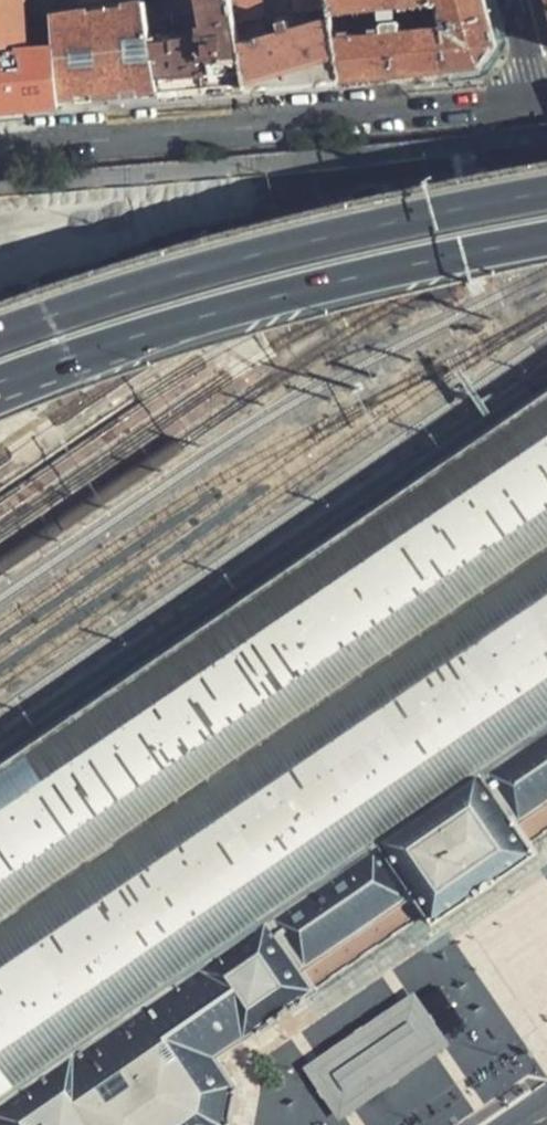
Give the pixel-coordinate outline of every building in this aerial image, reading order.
[(33,53),(29,0),(0,0),(0,57),(33,53)] [(148,0),(139,0),(55,13),(59,51),(63,93),(110,88),(158,83),(148,0)] [(158,83),(159,94),(204,90),(246,86),(234,19),(232,0),(148,0),(158,83)] [(234,19),(263,16),(261,0),(232,0),(234,19)] [(331,6),(331,0),(296,0),(297,10),(331,6)] [(331,6),(342,77),(398,72),(450,68),(445,21),(435,22),(433,4),(432,0),(331,0),(331,6)] [(433,4),(443,3),(445,21),(450,68),(487,66),(497,43),(486,0),(432,0),(433,4)] [(263,16),(234,19),(246,86),(294,82),(342,77),(331,6),(297,10),(263,16)] [(0,57),(0,111),(20,109),(64,105),(63,93),(59,51),(33,53),(0,57)] [(162,991),(167,988),(179,980),(185,976),(189,973),(197,968),(200,966),(209,959),(216,955),(220,952),(248,933),(310,891),(323,882),(332,876),(377,845),(380,843),(391,836),(400,830),(413,821),(422,815),(431,809),(443,800),(452,794),(460,789),(489,769),(506,758),(519,749),(546,730),(546,387),(542,391),(0,761),(0,1102),(162,991)] [(519,749),(506,758),(489,769),(460,789),(452,794),(443,800),(431,809),(422,815),(413,821),(400,830),(391,836),(380,843),(377,845),(332,876),(323,882),(310,891),(248,933),(220,952),(216,955),(209,959),(200,966),(197,968),(189,973),(185,976),(179,980),(167,988),(162,991),(0,1102),(0,1124),(226,1124),(229,1111),(233,1093),(212,1062),(223,1054),(228,1050),(268,1022),(275,1018),(320,986),(350,966),(371,951),(381,945),(411,925),(418,920),(426,931),(446,917),(477,896),(507,876),(528,861),(520,850),(533,841),(546,831),(546,730),(519,749)] [(452,1047),(416,995),(308,1070),(344,1122),(452,1047)]
